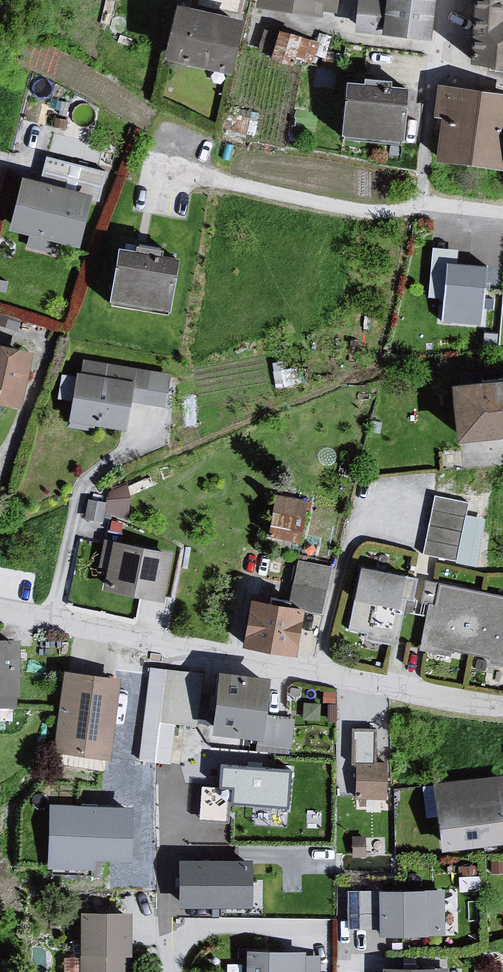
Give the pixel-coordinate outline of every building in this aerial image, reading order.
[(354,27),(430,36),(435,0),(358,0),(354,27)] [(469,61),(502,65),(502,13),(502,3),(502,0),(472,0),(469,61)] [(228,63),(239,15),(175,1),(164,49),(228,63)] [(305,59),(312,35),(279,25),(271,49),(305,59)] [(397,137),(402,85),(345,80),(340,132),(397,137)] [(438,87),(435,112),(444,113),(437,155),(502,163),(502,94),(438,87)] [(71,173),(73,158),(47,154),(44,169),(71,173)] [(87,189),(21,174),(10,223),(33,229),(30,244),(53,249),(56,235),(76,239),(87,189)] [(177,256),(113,245),(104,301),(167,312),(177,256)] [(486,267),(447,263),(441,322),(480,325),(486,267)] [(0,351),(0,410),(19,416),(32,358),(0,351)] [(171,380),(82,366),(80,378),(74,377),(67,427),(124,436),(130,408),(165,414),(171,380)] [(448,380),(453,432),(502,428),(502,375),(448,380)] [(106,508),(126,512),(129,499),(110,494),(106,508)] [(469,502),(432,494),(419,554),(482,568),(492,521),(467,515),(469,502)] [(311,509),(271,500),(259,550),(296,559),(311,509)] [(171,549),(107,536),(96,587),(160,600),(171,549)] [(296,564),(291,610),(303,612),(324,618),(336,572),(296,564)] [(410,578),(357,567),(345,625),(369,630),(367,638),(390,643),(398,644),(412,578),(410,578)] [(427,579),(423,601),(430,601),(420,649),(425,650),(448,654),(452,648),(471,652),(488,655),(486,663),(502,666),(502,595),(482,591),(434,581),(427,579)] [(291,610),(241,600),(231,650),(293,662),(303,612),(291,610)] [(0,637),(0,702),(12,702),(14,638),(0,637)] [(170,759),(175,716),(196,718),(201,668),(149,662),(139,755),(170,759)] [(119,676),(63,668),(51,748),(107,756),(119,676)] [(263,682),(212,675),(206,737),(257,742),(263,682)] [(219,781),(202,780),(200,812),(229,814),(230,795),(288,799),(291,763),(221,758),(219,781)] [(386,769),(354,768),(354,797),(360,804),(386,805),(386,769)] [(429,790),(435,857),(502,848),(502,809),(501,782),(429,790)] [(131,799),(47,797),(45,864),(92,865),(92,854),(130,855),(131,799)] [(250,856),(177,857),(178,905),(251,904),(250,856)] [(443,933),(443,888),(347,889),(347,928),(377,928),(377,933),(443,933)] [(77,916),(79,971),(128,971),(126,918),(77,916)] [(243,957),(242,971),(319,971),(320,962),(302,960),(302,956),(243,957)]
